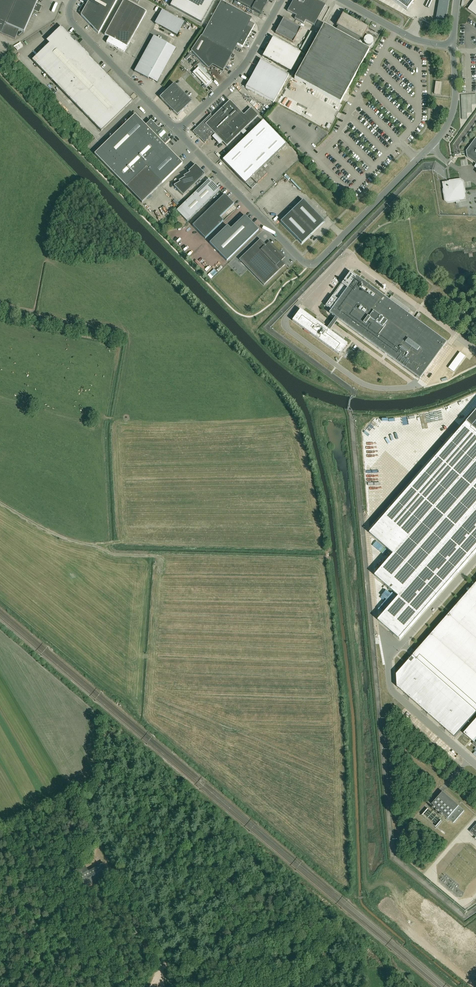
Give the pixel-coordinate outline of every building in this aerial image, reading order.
[(15,40),(19,30),(24,33),(34,10),(38,12),(41,7),(36,5),(38,0),(0,0),(0,33),(15,40)] [(115,3),(110,0),(89,0),(86,5),(107,17),(115,3)] [(109,38),(106,43),(124,53),(146,12),(125,0),(124,0),(105,35),(109,38)] [(170,6),(202,24),(215,0),(174,0),(170,6)] [(261,15),(269,0),(234,0),(261,15)] [(292,3),(287,11),(296,16),(294,19),(303,24),(305,21),(314,26),(326,5),(317,0),(293,0),(292,3)] [(407,10),(416,17),(428,0),(392,0),(407,10)] [(201,36),(191,51),(209,69),(212,66),(212,65),(223,71),(232,54),(237,45),(242,47),(252,30),(254,27),(249,24),(252,18),(238,10),(221,1),(205,31),(202,37),(201,36)] [(79,12),(82,13),(81,15),(98,34),(107,17),(86,5),(84,4),(84,5),(80,12),(79,12)] [(155,24),(177,36),(184,22),(162,10),(155,24)] [(362,40),(368,28),(343,14),(336,26),(337,26),(338,26),(335,31),(324,25),(294,79),(340,104),(369,50),(358,44),(360,39),(361,39),(362,40)] [(301,28),(283,19),(275,33),(293,43),(301,28)] [(49,44),(32,60),(101,131),(132,101),(90,57),(90,56),(76,42),(75,42),(71,38),(72,37),(61,27),(47,41),(49,44)] [(134,72),(148,79),(148,78),(157,83),(176,48),(154,36),(134,72)] [(367,36),(363,43),(371,47),(375,40),(367,36)] [(262,57),(279,66),(291,72),(301,53),(273,38),(264,53),(262,57)] [(273,103),(289,75),(261,60),(245,88),(273,103)] [(199,67),(193,73),(207,87),(212,82),(199,67)] [(174,83),(160,98),(177,116),(192,102),(174,83)] [(205,119),(193,132),(197,136),(197,135),(200,138),(205,143),(208,140),(209,139),(209,138),(214,133),(215,135),(223,143),(226,146),(241,133),(244,129),(251,122),(258,115),(251,108),(244,115),(241,112),(230,100),(228,102),(212,117),(210,115),(205,119)] [(135,115),(94,154),(126,187),(142,203),(162,183),(176,169),(182,164),(169,150),(165,146),(165,145),(170,140),(168,139),(167,137),(165,135),(166,135),(162,130),(161,131),(159,129),(151,121),(146,126),(145,125),(135,115)] [(262,168),(286,145),(263,121),(222,160),(245,184),(246,184),(252,190),(257,185),(256,185),(267,174),(262,168)] [(475,138),(466,151),(467,158),(475,164),(475,138)] [(219,149),(220,147),(214,145),(211,152),(219,155),(222,150),(219,149)] [(189,173),(190,173),(198,181),(205,175),(195,165),(188,172),(189,173)] [(185,178),(193,186),(198,181),(190,173),(189,173),(183,176),(183,177),(185,178)] [(180,182),(188,191),(193,186),(185,178),(179,181),(178,181),(180,182)] [(187,222),(220,190),(209,179),(176,211),(187,222)] [(465,193),(463,182),(462,183),(462,182),(461,182),(460,182),(460,180),(449,182),(445,182),(445,185),(443,185),(443,189),(444,189),(446,200),(448,202),(459,201),(460,201),(466,200),(465,194),(465,193)] [(180,182),(174,186),(175,187),(183,196),(188,191),(180,182)] [(418,190),(427,200),(435,193),(425,183),(418,190)] [(224,195),(192,226),(205,239),(223,221),(220,218),(220,217),(234,204),(224,195)] [(302,244),(324,222),(303,200),(280,222),(302,244)] [(227,226),(209,243),(227,261),(259,230),(245,216),(231,229),(227,226)] [(466,230),(466,227),(461,227),(463,236),(475,235),(475,228),(466,230)] [(264,285),(285,265),(281,261),(285,257),(270,241),(266,245),(260,239),(239,260),(264,285)] [(328,303),(326,306),(331,310),(329,313),(335,317),(338,319),(344,324),(346,326),(364,339),(385,354),(387,355),(407,370),(411,373),(414,375),(419,379),(420,379),(446,343),(443,340),(440,338),(416,321),(383,296),(364,282),(362,281),(356,277),(350,272),(341,285),(339,288),(337,290),(334,294),(333,296),(332,297),(328,303)] [(347,344),(326,329),(300,310),(292,321),(339,355),(347,344)] [(454,362),(453,363),(451,365),(450,367),(449,369),(454,372),(465,357),(460,353),(458,356),(457,358),(454,362)] [(467,423),(475,431),(475,413),(467,423)] [(467,423),(415,483),(370,534),(394,555),(375,576),(399,597),(378,621),(400,640),(459,572),(475,553),(475,431),(467,423)] [(425,427),(412,441),(414,443),(416,441),(418,443),(421,440),(425,444),(428,440),(425,437),(433,429),(430,426),(427,429),(425,427)] [(410,456),(413,452),(408,447),(404,451),(410,456)] [(396,675),(397,687),(455,738),(475,714),(475,584),(416,652),(413,655),(406,663),(396,675)] [(464,734),(474,742),(472,744),(475,747),(475,720),(464,734)] [(464,811),(443,792),(432,804),(454,823),(464,811)] [(430,808),(423,815),(437,827),(443,820),(430,808)]
